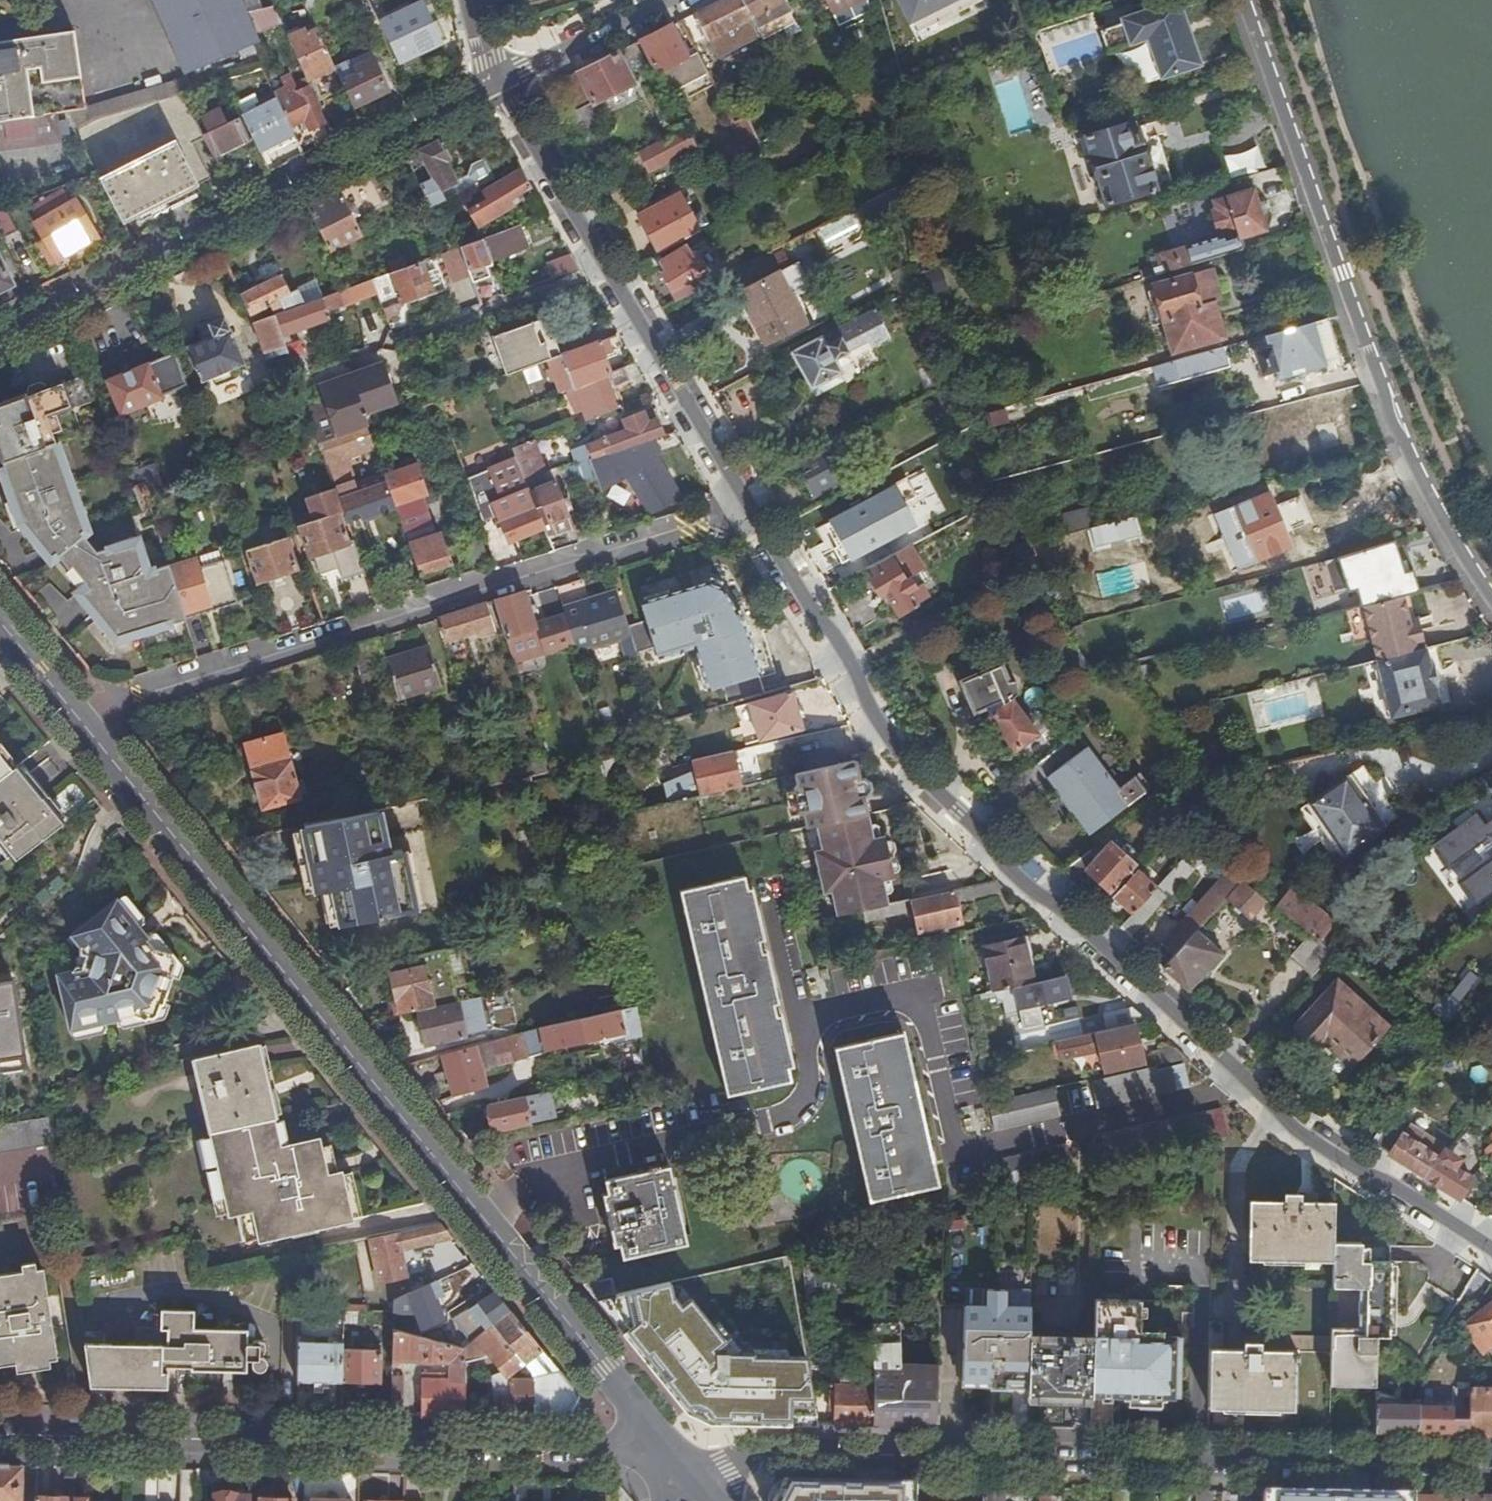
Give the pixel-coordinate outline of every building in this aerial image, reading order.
[(24,14),(22,0),(0,0),(0,18),(24,14)] [(247,5),(245,0),(152,0),(184,72),(261,41),(257,31),(249,11),(247,5)] [(313,19),(323,16),(319,0),(304,0),(313,19)] [(743,0),(719,0),(695,12),(708,39),(752,17),(743,0)] [(783,0),(743,0),(752,17),(761,36),(767,33),(768,35),(785,26),(784,24),(792,19),(783,0)] [(832,12),(858,0),(826,0),(832,12)] [(867,0),(858,0),(832,12),(838,23),(871,8),(867,0)] [(921,30),(982,0),(905,0),(921,30)] [(424,1),(380,21),(397,58),(412,51),(413,53),(419,50),(420,51),(423,50),(422,49),(442,40),(424,1)] [(1133,88),(1191,67),(1177,27),(1187,24),(1179,1),(1169,4),(1168,3),(1139,13),(1140,17),(1101,31),(1108,52),(1119,48),(1133,88)] [(273,5),(249,11),(257,31),(280,20),(273,5)] [(687,55),(672,24),(642,39),(669,90),(707,70),(697,51),(687,55)] [(1177,27),(1191,67),(1201,63),(1187,24),(1177,27)] [(305,27),(287,36),(306,78),(307,79),(334,67),(317,28),(308,32),(305,27)] [(66,111),(86,109),(74,30),(0,41),(0,120),(52,113),(66,111)] [(642,54),(637,42),(549,86),(543,106),(564,141),(603,121),(594,102),(634,83),(624,62),(627,59),(628,61),(642,54)] [(354,65),(373,57),(370,51),(351,59),(354,65)] [(646,63),(642,54),(628,61),(632,69),(639,71),(644,68),(646,63)] [(334,67),(353,106),(389,89),(374,57),(373,57),(354,65),(351,59),(334,67)] [(284,86),(272,92),(273,94),(275,99),(288,126),(305,119),(318,146),(335,137),(307,79),(306,78),(295,83),(290,73),(280,77),(284,86)] [(715,85),(734,122),(747,116),(748,114),(730,78),(715,85)] [(257,108),(275,99),(273,94),(254,103),(257,108)] [(292,133),(288,126),(275,99),(257,108),(242,115),(256,143),(259,149),(292,133)] [(208,130),(203,133),(213,154),(218,151),(219,152),(248,138),(237,116),(236,116),(233,112),(226,116),(220,105),(201,115),(208,130)] [(76,129),(72,121),(66,111),(52,113),(0,120),(0,150),(81,139),(76,129)] [(748,150),(762,142),(747,116),(734,122),(734,123),(748,150)] [(1160,135),(1142,139),(1137,141),(1132,128),(1130,122),(1085,135),(1106,202),(1174,181),(1160,135)] [(649,171),(697,146),(686,125),(638,151),(649,171)] [(1137,141),(1142,139),(1138,127),(1132,128),(1137,141)] [(282,145),(295,138),(292,133),(259,149),(261,155),(282,145)] [(100,178),(122,223),(199,184),(176,139),(100,178)] [(439,139),(405,157),(430,206),(494,179),(484,158),(471,165),(467,175),(453,181),(443,160),(448,157),(439,139)] [(245,183),(269,171),(261,155),(259,149),(256,143),(232,155),(245,183)] [(530,186),(519,168),(474,195),(478,202),(466,209),(476,227),(513,205),(510,198),(530,186)] [(368,176),(309,206),(330,250),(361,235),(355,221),(384,206),(368,176)] [(906,197),(905,180),(859,204),(865,218),(906,197)] [(1152,276),(1243,249),(1239,237),(1267,228),(1253,186),(1214,198),(1215,199),(1201,204),(1204,213),(1199,215),(1206,240),(1144,258),(1147,268),(1129,273),(1131,281),(1151,275),(1152,276)] [(42,232),(57,260),(58,261),(98,237),(75,198),(69,202),(61,189),(33,206),(40,219),(36,222),(42,232)] [(663,249),(700,230),(699,228),(684,199),(680,193),(641,214),(650,232),(654,231),(663,249)] [(684,199),(699,228),(708,223),(702,211),(698,213),(692,202),(693,202),(690,196),(684,199)] [(15,230),(4,208),(0,210),(0,238),(15,230)] [(295,213),(281,219),(294,244),(307,237),(295,213)] [(518,225),(482,237),(490,259),(525,245),(518,225)] [(660,252),(663,249),(654,231),(650,232),(660,252)] [(50,265),(57,260),(42,232),(34,236),(50,265)] [(482,237),(459,245),(463,256),(470,274),(472,281),(484,276),(481,267),(492,263),(490,259),(482,237)] [(459,245),(450,248),(441,252),(445,263),(463,256),(459,245)] [(660,252),(637,264),(644,277),(664,265),(667,270),(663,273),(679,298),(713,281),(705,269),(707,268),(696,251),(691,255),(686,246),(664,259),(660,252)] [(789,264),(782,251),(740,272),(748,287),(741,291),(766,343),(806,322),(792,294),(805,286),(793,263),(789,264)] [(579,268),(570,253),(546,262),(552,277),(579,268)] [(463,256),(445,263),(452,281),(470,274),(463,256)] [(388,262),(392,270),(405,266),(402,257),(388,262)] [(370,278),(373,285),(385,316),(399,311),(402,303),(402,300),(432,290),(431,286),(426,271),(421,259),(405,266),(392,270),(370,278)] [(0,260),(0,290),(12,284),(0,260)] [(905,292),(913,288),(912,270),(910,266),(890,276),(899,295),(905,292)] [(426,271),(431,286),(440,282),(435,268),(426,271)] [(1212,268),(1192,274),(1200,303),(1214,300),(1215,301),(1222,299),(1212,268)] [(282,272),(240,293),(254,322),(274,315),(273,313),(306,302),(299,288),(290,291),(282,272)] [(1200,303),(1192,274),(1155,285),(1174,351),(1225,337),(1215,301),(1214,300),(1200,303)] [(347,286),(326,294),(329,302),(373,285),(370,278),(347,286)] [(913,308),(905,292),(899,295),(895,297),(903,312),(913,308)] [(320,296),(306,302),(273,313),(274,315),(284,343),(290,341),(287,332),(327,318),(320,296)] [(876,307),(793,350),(812,387),(841,372),(838,365),(835,359),(847,353),(849,352),(848,349),(844,342),(866,331),(869,338),(872,343),(890,334),(876,307)] [(274,315),(254,322),(253,323),(264,353),(285,345),(284,343),(274,315)] [(213,335),(187,345),(200,379),(243,363),(230,328),(228,329),(224,319),(221,318),(211,321),(209,325),(213,335)] [(547,360),(561,355),(555,338),(550,340),(546,341),(544,336),(548,335),(541,318),(492,336),(506,375),(547,360)] [(1334,357),(1323,318),(1266,334),(1270,348),(1258,351),(1264,370),(1275,367),(1279,378),(1326,365),(1326,359),(1334,357)] [(72,325),(65,328),(69,340),(77,337),(72,325)] [(1026,336),(1023,327),(1010,331),(1012,341),(1026,336)] [(848,349),(869,338),(866,331),(844,342),(848,349)] [(609,350),(605,338),(561,355),(547,360),(559,391),(565,389),(575,385),(609,371),(602,353),(609,350)] [(1233,349),(1232,344),(1199,353),(1149,367),(1154,386),(1231,364),(1227,351),(1233,349)] [(300,346),(287,351),(296,378),(309,374),(300,346)] [(176,350),(158,357),(105,379),(119,413),(160,397),(160,395),(187,384),(176,350)] [(835,359),(838,365),(850,359),(847,353),(835,359)] [(306,406),(315,431),(318,441),(366,425),(362,412),(394,401),(381,363),(320,385),(324,401),(306,406)] [(622,366),(609,371),(575,385),(579,396),(569,400),(574,411),(582,408),(586,417),(618,405),(610,387),(629,380),(622,366)] [(89,369),(26,391),(27,394),(8,400),(9,404),(0,407),(0,441),(14,436),(20,454),(56,442),(109,422),(89,369)] [(841,372),(812,387),(816,394),(845,379),(841,372)] [(497,386),(494,379),(485,382),(488,390),(497,386)] [(579,396),(575,385),(565,389),(569,400),(579,396)] [(452,397),(441,401),(446,416),(457,412),(452,397)] [(1005,409),(989,412),(992,425),(1008,421),(1005,409)] [(647,440),(663,435),(656,417),(647,420),(643,410),(621,419),(624,429),(601,437),(602,439),(569,449),(574,462),(588,458),(606,453),(647,440)] [(366,425),(318,441),(334,487),(344,513),(347,523),(374,514),(395,507),(384,476),(354,486),(348,472),(344,473),(341,462),(345,460),(375,450),(366,425)] [(0,461),(20,454),(14,436),(0,441),(0,461)] [(544,471),(532,439),(523,442),(514,446),(510,447),(518,465),(522,477),(539,472),(544,471)] [(665,469),(647,440),(606,453),(616,475),(623,470),(650,512),(682,494),(670,476),(665,469)] [(836,441),(798,461),(816,495),(852,475),(836,441)] [(20,454),(0,461),(8,484),(0,486),(5,500),(16,496),(21,509),(16,511),(21,525),(38,545),(85,527),(77,518),(81,514),(56,442),(20,454)] [(568,467),(574,482),(591,476),(585,461),(568,467)] [(153,462),(127,472),(141,507),(150,504),(157,502),(151,486),(161,483),(153,462)] [(211,462),(200,466),(205,482),(217,478),(211,462)] [(416,462),(383,473),(384,476),(395,507),(403,531),(405,531),(418,572),(451,562),(440,529),(433,532),(420,495),(427,492),(416,462)] [(522,477),(518,465),(501,472),(511,494),(526,488),(522,477)] [(671,465),(665,469),(670,476),(675,473),(671,465)] [(554,549),(578,541),(555,480),(544,484),(539,472),(522,477),(526,488),(544,526),(554,549)] [(204,485),(207,496),(222,491),(218,481),(204,485)] [(344,513),(334,487),(306,496),(313,519),(336,512),(337,515),(344,513)] [(508,541),(544,526),(526,488),(511,494),(493,502),(492,503),(501,525),(508,541)] [(1271,490),(1235,506),(1245,530),(1257,561),(1294,546),(1271,490)] [(849,492),(840,496),(846,510),(855,504),(849,492)] [(474,501),(484,530),(501,525),(492,503),(493,502),(490,496),(474,501)] [(840,496),(790,522),(809,552),(869,520),(860,502),(855,504),(846,510),(840,496)] [(1245,530),(1235,506),(1215,514),(1225,538),(1245,530)] [(342,578),(364,571),(354,541),(347,543),(337,515),(336,512),(313,519),(298,524),(308,555),(331,548),(342,578)] [(376,518),(374,514),(347,523),(349,528),(376,518)] [(1139,535),(1134,516),(1094,526),(1098,545),(1139,535)] [(85,527),(38,545),(51,561),(56,557),(66,569),(69,566),(84,585),(76,592),(84,601),(88,598),(95,607),(91,611),(115,640),(184,617),(183,613),(168,564),(168,562),(147,569),(137,537),(95,550),(82,535),(87,530),(85,527)] [(286,536),(247,549),(257,580),(296,567),(286,536)] [(912,545),(869,567),(875,576),(873,578),(887,601),(892,598),(900,613),(918,602),(918,601),(929,594),(922,583),(931,577),(912,545)] [(183,613),(235,597),(223,558),(199,566),(196,555),(168,564),(183,613)] [(1457,581),(1444,558),(1393,579),(1394,582),(1382,585),(1382,589),(1375,591),(1378,602),(1404,595),(1409,593),(1457,581)] [(635,651),(657,722),(765,691),(761,676),(777,671),(762,621),(732,573),(716,561),(617,593),(635,651)] [(565,613),(575,643),(575,645),(590,640),(591,643),(617,636),(622,654),(635,651),(617,593),(614,583),(560,599),(565,613)] [(494,599),(506,635),(535,627),(534,622),(524,590),(494,599)] [(1409,593),(1404,595),(1412,624),(1421,628),(1418,615),(1415,615),(1409,593)] [(1404,595),(1378,602),(1346,609),(1355,643),(1372,639),(1378,659),(1426,645),(1421,628),(1412,624),(1404,595)] [(183,613),(184,617),(236,601),(235,597),(183,613)] [(88,598),(84,601),(91,611),(95,607),(88,598)] [(485,602),(439,617),(446,638),(473,630),(476,635),(493,630),(485,602)] [(534,622),(535,627),(544,653),(575,643),(565,613),(534,622)] [(378,635),(351,644),(360,673),(387,666),(385,659),(378,635)] [(385,659),(387,666),(396,697),(439,685),(428,647),(385,659)] [(1430,668),(1426,649),(1377,661),(1392,716),(1439,704),(1435,686),(1437,685),(1432,667),(1430,668)] [(984,729),(994,722),(989,716),(991,715),(982,692),(995,682),(1009,680),(1001,664),(963,681),(984,729)] [(1018,750),(1030,766),(1031,767),(1037,763),(1066,741),(1050,722),(1039,731),(1020,707),(1012,698),(1019,692),(1017,679),(1009,680),(995,682),(982,692),(991,715),(989,716),(994,722),(1017,751),(1018,750)] [(792,690),(748,702),(758,739),(802,727),(792,690)] [(283,732),(243,742),(260,806),(300,796),(283,732)] [(1066,741),(1037,763),(1090,832),(1128,804),(1117,788),(1109,779),(1112,777),(1107,771),(1105,773),(1096,761),(1099,759),(1078,732),(1066,741)] [(810,768),(834,763),(831,748),(807,753),(810,768)] [(740,784),(733,750),(694,759),(697,775),(700,793),(740,784)] [(11,768),(0,755),(0,777),(11,768)] [(859,777),(854,758),(834,763),(810,768),(794,771),(797,781),(793,787),(799,812),(805,817),(807,827),(820,823),(867,813),(863,794),(866,793),(870,787),(868,780),(863,777),(859,777)] [(544,759),(482,772),(485,784),(547,770),(544,759)] [(17,764),(11,768),(0,777),(0,810),(27,789),(35,800),(42,795),(17,764)] [(1117,788),(1128,804),(1152,785),(1141,770),(1117,788)] [(700,793),(697,775),(676,780),(682,798),(700,793)] [(1347,856),(1388,827),(1351,775),(1311,803),(1347,856)] [(666,783),(670,800),(682,798),(676,780),(666,783)] [(42,795),(35,800),(27,789),(0,810),(0,838),(13,855),(17,858),(62,822),(42,795)] [(621,798),(610,801),(614,813),(624,811),(621,798)] [(1153,804),(1141,813),(1163,831),(1172,819),(1153,804)] [(375,807),(303,823),(317,886),(331,882),(341,922),(413,907),(400,851),(385,853),(375,807)] [(1466,885),(1476,900),(1478,902),(1491,892),(1491,831),(1478,812),(1436,844),(1466,885)] [(894,876),(889,855),(885,835),(873,837),(867,813),(820,823),(825,848),(813,850),(817,872),(822,891),(835,889),(840,913),(860,909),(887,903),(882,878),(894,876)] [(1091,850),(1062,871),(1074,882),(1088,869),(1112,891),(1137,864),(1113,842),(1098,857),(1091,850)] [(1134,911),(1122,926),(1131,935),(1152,913),(1167,897),(1161,891),(1166,886),(1174,894),(1201,862),(1217,875),(1226,864),(1199,842),(1158,887),(1134,911)] [(1245,878),(1232,868),(1199,903),(1195,908),(1163,942),(1176,954),(1204,924),(1229,896),(1245,878)] [(1115,894),(1134,911),(1158,887),(1137,869),(1115,894)] [(746,873),(681,887),(726,1096),(791,1082),(746,873)] [(1252,916),(1269,898),(1245,878),(1229,896),(1252,916)] [(1476,900),(1466,885),(1454,893),(1465,908),(1476,900)] [(1318,938),(1333,921),(1292,886),(1277,904),(1318,938)] [(960,921),(953,889),(912,898),(919,931),(960,921)] [(1195,908),(1199,903),(1195,899),(1190,905),(1195,908)] [(117,900),(75,934),(82,943),(83,950),(89,952),(83,969),(77,967),(71,971),(59,973),(72,1027),(119,1016),(118,1012),(129,1010),(146,1015),(147,1013),(150,1014),(154,1012),(159,999),(161,1000),(170,973),(169,972),(173,959),(172,956),(167,954),(167,951),(153,947),(145,937),(147,935),(117,900)] [(902,900),(887,903),(860,909),(863,919),(904,911),(902,900)] [(1176,954),(1165,966),(1190,989),(1224,953),(1222,952),(1203,934),(1209,928),(1204,924),(1176,954)] [(1211,926),(1209,928),(1203,934),(1222,952),(1230,943),(1211,926)] [(983,944),(994,990),(999,989),(1014,986),(1033,981),(1022,936),(983,944)] [(444,947),(417,954),(419,966),(390,972),(398,1012),(418,1008),(479,995),(474,969),(468,971),(450,975),(444,947)] [(1069,996),(1065,974),(1033,981),(1014,986),(1018,1004),(1021,1015),(1037,1012),(1035,1003),(1069,996)] [(25,1064),(24,1055),(24,1054),(13,979),(0,980),(0,1068),(25,1064)] [(1352,1061),(1390,1022),(1338,979),(1298,1028),(1322,1047),(1327,1041),(1352,1061)] [(1014,986),(999,989),(1002,1008),(1018,1004),(1014,986)] [(479,995),(418,1008),(426,1042),(492,1027),(484,993),(479,995)] [(540,1026),(442,1051),(453,1092),(484,1084),(481,1068),(546,1051),(545,1047),(593,1037),(594,1043),(641,1032),(635,1004),(540,1026)] [(1147,1019),(1132,1005),(1105,1012),(1108,1028),(1134,1022),(1147,1019)] [(1040,1023),(1037,1012),(1021,1015),(1023,1027),(1040,1023)] [(1134,1022),(1108,1028),(1052,1040),(1054,1047),(1060,1046),(1060,1051),(1062,1056),(1100,1048),(1104,1068),(1142,1060),(1134,1022)] [(1391,1023),(1390,1022),(1352,1061),(1356,1064),(1391,1023)] [(900,1031),(835,1046),(868,1198),(932,1184),(900,1031)] [(215,1052),(193,1057),(196,1073),(219,1068),(220,1072),(263,1062),(259,1042),(243,1046),(242,1045),(216,1051),(215,1052)] [(1158,1064),(1184,1058),(1174,1047),(1148,1052),(1151,1066),(1158,1064)] [(609,1075),(621,1072),(619,1061),(607,1064),(609,1075)] [(1151,1066),(1090,1079),(1096,1107),(1161,1091),(1161,1090),(1174,1087),(1175,1087),(1188,1085),(1182,1061),(1158,1066),(1158,1064),(1151,1066)] [(219,1068),(196,1073),(209,1132),(213,1132),(275,1118),(276,1118),(263,1062),(220,1072),(219,1068)] [(1052,1086),(990,1098),(987,1099),(993,1127),(1058,1113),(1052,1086)] [(523,1095),(487,1103),(493,1129),(528,1121),(523,1095)] [(1165,1121),(1102,1138),(1108,1164),(1172,1148),(1172,1146),(1211,1136),(1204,1110),(1165,1120),(1165,1121)] [(52,1117),(0,1125),(0,1152),(56,1144),(52,1117)] [(1368,1127),(1363,1136),(1431,1178),(1447,1150),(1449,1146),(1411,1123),(1408,1128),(1391,1117),(1378,1133),(1368,1127)] [(281,1145),(275,1118),(213,1132),(230,1212),(254,1207),(260,1238),(353,1217),(342,1170),(328,1173),(320,1137),(281,1145)] [(1466,1146),(1456,1139),(1449,1146),(1447,1150),(1458,1157),(1466,1146)] [(1067,1143),(1001,1157),(1007,1184),(1073,1169),(1067,1143)] [(1454,1164),(1458,1157),(1447,1150),(1431,1178),(1460,1196),(1472,1176),(1454,1164)] [(644,1170),(602,1179),(618,1257),(682,1244),(666,1166),(657,1168),(655,1164),(644,1166),(644,1170)] [(1333,1241),(1334,1202),(1316,1201),(1316,1197),(1300,1196),(1300,1194),(1285,1193),(1285,1200),(1250,1199),(1249,1257),(1264,1257),(1264,1254),(1317,1256),(1317,1258),(1333,1259),(1333,1241)] [(439,1220),(438,1221),(371,1237),(380,1282),(407,1274),(401,1247),(451,1236),(439,1220)] [(1333,1259),(1331,1336),(1331,1352),(1331,1379),(1376,1380),(1377,1334),(1390,1336),(1390,1332),(1391,1329),(1374,1329),(1374,1314),(1381,1314),(1382,1311),(1390,1312),(1391,1264),(1391,1260),(1369,1261),(1361,1261),(1361,1246),(1361,1242),(1333,1241),(1333,1259)] [(794,1422),(816,1422),(803,1337),(789,1256),(765,1258),(770,1289),(777,1328),(794,1422)] [(751,1333),(774,1328),(763,1260),(716,1271),(723,1313),(728,1339),(751,1333)] [(832,1293),(830,1273),(829,1262),(806,1263),(808,1298),(832,1296),(832,1293)] [(1391,1329),(1390,1332),(1396,1332),(1396,1264),(1391,1264),(1390,1312),(1382,1311),(1381,1314),(1374,1314),(1374,1329),(1391,1329)] [(35,1360),(58,1357),(42,1268),(0,1274),(0,1355),(15,1353),(34,1351),(35,1360)] [(839,1273),(830,1273),(832,1293),(840,1292),(839,1273)] [(697,1317),(688,1275),(650,1284),(659,1323),(677,1319),(678,1321),(697,1317)] [(612,1280),(584,1286),(596,1300),(616,1296),(612,1280)] [(443,1317),(430,1283),(394,1299),(394,1310),(405,1310),(405,1306),(415,1306),(423,1326),(443,1317)] [(1155,1300),(1096,1298),(1094,1342),(1093,1393),(1125,1395),(1125,1399),(1168,1400),(1168,1396),(1181,1396),(1183,1328),(1193,1328),(1194,1286),(1156,1284),(1155,1300)] [(938,1287),(928,1287),(929,1308),(938,1308),(938,1287)] [(510,1309),(495,1291),(477,1302),(493,1322),(510,1309)] [(1491,1346),(1491,1301),(1464,1323),(1485,1352),(1490,1348),(1491,1346)] [(493,1322),(477,1302),(456,1315),(453,1317),(471,1340),(493,1322)] [(1031,1305),(992,1304),(965,1304),(963,1385),(990,1386),(1029,1387),(1030,1339),(1031,1305)] [(85,1341),(92,1384),(169,1386),(168,1364),(199,1366),(201,1324),(196,1324),(196,1309),(163,1307),(162,1326),(169,1326),(168,1342),(162,1342),(162,1343),(85,1341)] [(542,1349),(510,1309),(493,1322),(471,1340),(465,1346),(465,1360),(489,1354),(508,1376),(508,1383),(487,1384),(487,1389),(493,1389),(497,1414),(569,1416),(579,1394),(559,1369),(533,1371),(533,1376),(514,1377),(513,1371),(525,1362),(542,1349)] [(392,1313),(346,1312),(346,1328),(391,1330),(392,1313)] [(728,1339),(723,1313),(707,1316),(711,1342),(728,1339)] [(1224,1320),(1210,1320),(1209,1406),(1224,1406),(1224,1403),(1277,1405),(1277,1407),(1293,1408),(1294,1361),(1299,1360),(1299,1351),(1331,1352),(1331,1336),(1278,1334),(1278,1329),(1274,1329),(1274,1334),(1246,1333),(1245,1348),(1223,1347),(1224,1320)] [(201,1324),(199,1366),(248,1368),(248,1352),(253,1353),(254,1358),(256,1361),(259,1363),(263,1364),(268,1361),(269,1355),(267,1352),(262,1350),(262,1347),(267,1347),(267,1335),(254,1334),(254,1337),(249,1336),(249,1328),(201,1324)] [(872,1339),(871,1324),(861,1325),(861,1340),(872,1339)] [(938,1425),(938,1404),(903,1403),(899,1324),(871,1324),(872,1339),(874,1374),(874,1379),(873,1424),(938,1425)] [(424,1335),(394,1327),(393,1363),(400,1364),(400,1358),(451,1359),(451,1379),(452,1380),(466,1380),(465,1360),(465,1346),(432,1337),(432,1329),(424,1330),(424,1335)] [(773,1422),(794,1422),(777,1328),(774,1328),(751,1333),(752,1337),(757,1336),(773,1422)] [(315,1340),(299,1340),(299,1380),(342,1380),(343,1348),(343,1341),(327,1341),(326,1336),(315,1336),(315,1340)] [(1093,1393),(1094,1342),(1030,1339),(1029,1387),(1028,1395),(1093,1397),(1093,1393)] [(382,1349),(343,1348),(342,1380),(381,1382),(382,1349)] [(559,1369),(542,1349),(525,1362),(533,1371),(559,1369)] [(17,1363),(35,1360),(34,1351),(15,1353),(17,1363)] [(870,1379),(874,1379),(874,1374),(829,1373),(829,1384),(837,1384),(870,1384),(870,1379)] [(403,1375),(393,1374),(392,1412),(402,1412),(403,1375)] [(452,1380),(451,1379),(445,1378),(422,1378),(422,1413),(467,1414),(466,1380),(452,1380)] [(836,1423),(873,1424),(874,1379),(870,1379),(870,1384),(837,1384),(836,1409),(836,1423)] [(673,1390),(684,1404),(688,1405),(694,1401),(695,1394),(685,1382),(680,1382),(674,1386),(673,1390)] [(836,1409),(837,1384),(829,1384),(828,1409),(836,1409)] [(1471,1390),(1471,1386),(1450,1385),(1448,1436),(1470,1437),(1471,1390)] [(1471,1390),(1470,1437),(1491,1438),(1491,1390),(1471,1390)] [(1376,1408),(1375,1435),(1419,1436),(1418,1409),(1376,1408)] [(1434,1410),(1418,1409),(1419,1436),(1434,1436),(1434,1410)] [(22,1464),(0,1464),(0,1500),(20,1500),(21,1500),(22,1464)] [(893,1500),(915,1500),(916,1486),(893,1485),(893,1500)] [(515,1487),(514,1500),(554,1500),(555,1489),(515,1487)] [(555,1489),(554,1500),(571,1500),(571,1489),(555,1489)] [(1126,1490),(1111,1490),(1111,1500),(1126,1500),(1126,1490)] [(1211,1492),(1197,1492),(1197,1500),(1211,1500),(1211,1492)] [(251,1495),(238,1495),(237,1494),(216,1493),(216,1500),(251,1500),(251,1495)]
